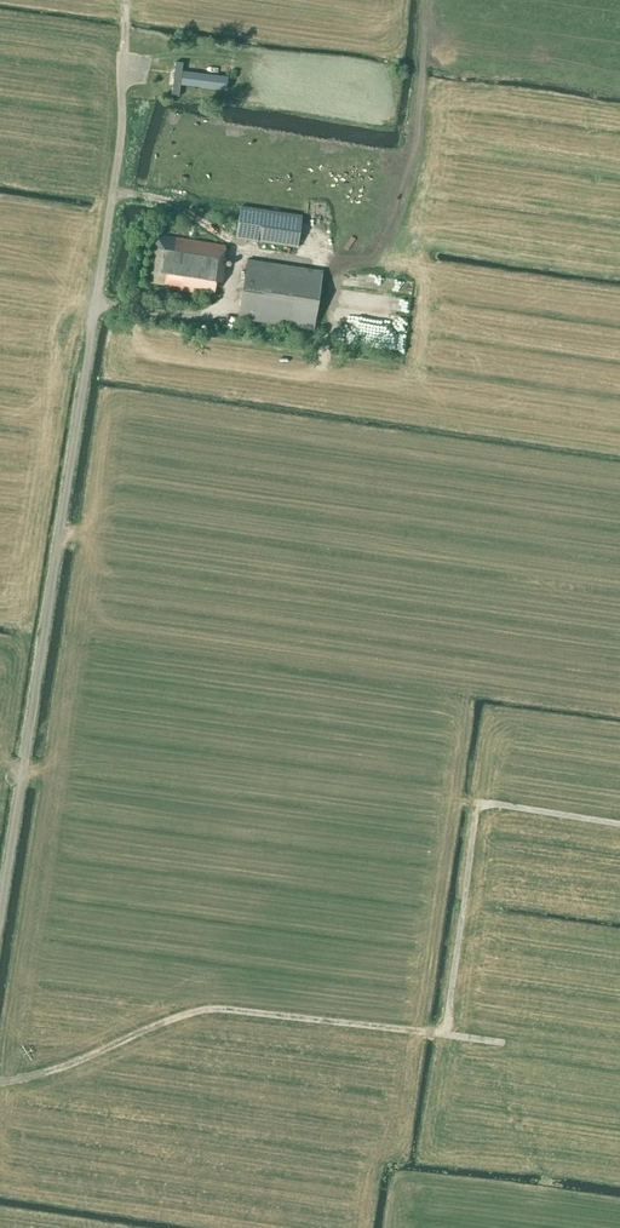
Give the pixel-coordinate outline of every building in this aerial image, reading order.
[(182,63),(175,62),(171,96),(178,97),(181,72),(182,63)] [(225,90),(227,76),(183,71),(182,85),(225,90)] [(256,241),(296,248),(301,215),(240,205),(235,236),(257,240),(256,241)] [(223,290),(221,289),(226,259),(223,258),(225,245),(157,234),(150,282),(166,285),(166,287),(220,296),(220,292),(223,293),(223,290)] [(238,318),(313,330),(322,270),(247,259),(238,318)] [(370,313),(340,306),(337,318),(367,326),(370,313)] [(393,350),(399,338),(387,333),(382,345),(393,350)]
